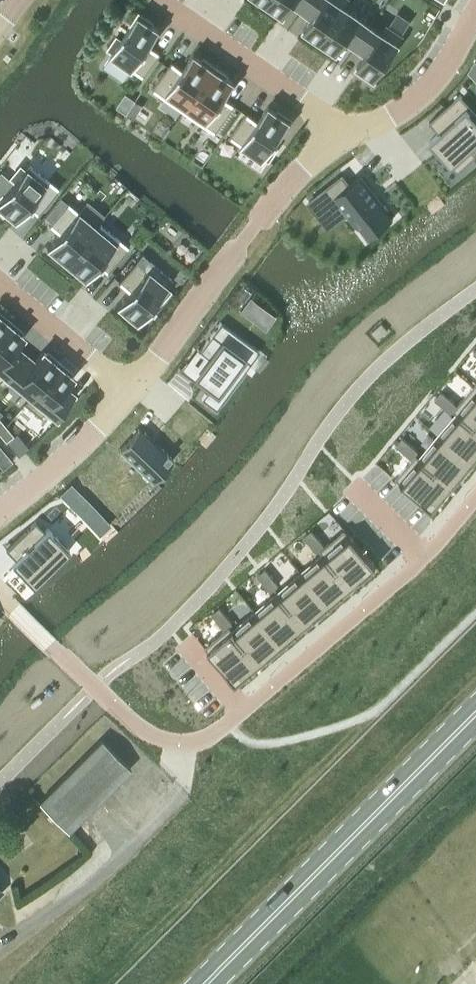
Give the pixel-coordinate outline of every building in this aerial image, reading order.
[(266,5),(279,14),(280,12),(284,14),(291,3),(301,10),(308,0),(269,0),(266,5)] [(301,10),(311,17),(304,28),(308,31),(306,33),(319,42),(344,5),(337,0),(308,0),(301,10)] [(344,5),(319,42),(332,51),(333,49),(337,51),(345,40),(355,47),(371,23),(344,5)] [(117,36),(108,48),(112,51),(111,53),(112,54),(112,53),(143,75),(144,76),(160,52),(159,52),(149,45),(160,29),(159,28),(151,23),(153,21),(139,12),(121,39),(117,36)] [(371,23),(355,47),(365,54),(357,65),(361,68),(359,70),(373,79),(404,34),(386,22),(381,30),(371,23)] [(172,60),(153,88),(154,89),(154,88),(185,109),(216,65),(204,56),(202,59),(195,53),(194,52),(183,68),(173,61),(172,60)] [(216,65),(185,109),(215,130),(215,131),(216,132),(235,104),(234,103),(234,104),(224,97),(235,81),(234,80),(226,75),(227,73),(216,65)] [(429,120),(438,131),(429,139),(457,170),(475,152),(475,111),(459,93),(429,120)] [(247,112),(230,135),(231,136),(262,157),(262,158),(263,159),(265,156),(269,159),(277,147),(273,144),(292,118),(278,108),(277,111),(269,105),(270,105),(269,104),(257,120),(247,113),(248,113),(247,112)] [(0,195),(0,210),(5,214),(7,212),(14,218),(14,219),(15,219),(27,204),(37,212),(37,213),(59,188),(58,187),(29,163),(28,162),(23,168),(19,164),(10,176),(14,179),(0,195)] [(344,176),(310,202),(318,212),(330,203),(333,207),(340,201),(367,236),(392,216),(362,176),(351,185),(344,176)] [(59,230),(46,245),(47,246),(54,252),(53,254),(64,263),(96,225),(95,224),(67,201),(66,200),(48,222),(49,223),(50,223),(59,230)] [(96,225),(64,263),(75,273),(77,271),(84,277),(85,278),(97,263),(106,270),(106,271),(107,272),(128,246),(127,245),(99,221),(98,220),(95,224),(96,225)] [(128,289),(116,304),(117,305),(117,304),(124,310),(123,312),(135,323),(156,298),(160,301),(169,290),(165,286),(167,284),(166,284),(137,260),(137,259),(136,259),(118,280),(119,281),(128,289)] [(236,301),(229,310),(237,317),(244,307),(236,301)] [(10,319),(0,311),(0,331),(10,319)] [(0,331),(0,370),(6,374),(24,352),(15,344),(24,334),(20,331),(22,330),(10,319),(0,331)] [(209,357),(193,379),(208,390),(202,398),(217,408),(251,361),(212,333),(199,350),(209,357)] [(24,352),(6,374),(30,395),(31,395),(59,361),(47,351),(46,353),(42,350),(34,360),(24,352)] [(30,395),(24,402),(40,416),(46,408),(56,417),(75,394),(65,386),(74,376),(70,373),(71,371),(59,361),(31,395),(30,395)] [(458,411),(475,426),(475,389),(458,411)] [(443,392),(436,399),(443,405),(450,398),(443,392)] [(450,398),(443,405),(451,411),(454,407),(457,404),(450,398)] [(438,434),(472,462),(475,456),(475,426),(458,411),(438,434)] [(0,430),(0,434),(6,441),(13,434),(6,425),(0,430)] [(120,447),(119,447),(118,448),(121,451),(120,452),(121,453),(122,452),(147,475),(146,476),(147,477),(148,476),(152,480),(154,479),(153,478),(171,460),(173,459),(170,456),(171,455),(170,454),(169,455),(166,453),(167,452),(167,451),(166,452),(162,449),(163,448),(163,447),(162,448),(145,432),(145,431),(144,432),(138,426),(137,428),(138,428),(120,447)] [(438,434),(419,457),(452,485),(472,462),(438,434)] [(404,438),(398,445),(405,451),(411,444),(404,438)] [(411,444),(405,451),(412,457),(415,453),(418,450),(411,444)] [(419,457),(399,481),(432,508),(452,485),(419,457)] [(39,517),(10,546),(20,556),(16,560),(39,582),(74,546),(51,524),(48,527),(39,517)] [(312,531),(305,537),(311,544),(318,538),(312,531)] [(348,532),(324,552),(352,585),(376,565),(348,532)] [(318,538),(311,544),(317,552),(324,545),(318,538)] [(324,552),(301,571),(329,605),(352,585),(324,552)] [(266,569),(259,576),(265,583),(272,577),(266,569)] [(301,571),(278,591),(306,624),(329,605),(301,571)] [(272,577),(265,583),(271,590),(278,584),(272,577)] [(278,591),(255,610),(283,643),(306,624),(278,591)] [(220,608),(213,614),(219,622),(226,615),(220,608)] [(255,610),(232,629),(260,663),(283,643),(255,610)] [(226,615),(219,622),(225,629),(232,622),(226,615)] [(232,629),(208,649),(236,683),(260,663),(232,629)] [(103,737),(101,738),(40,799),(69,829),(131,766),(103,737)] [(22,826),(12,816),(2,825),(12,836),(22,826)]
